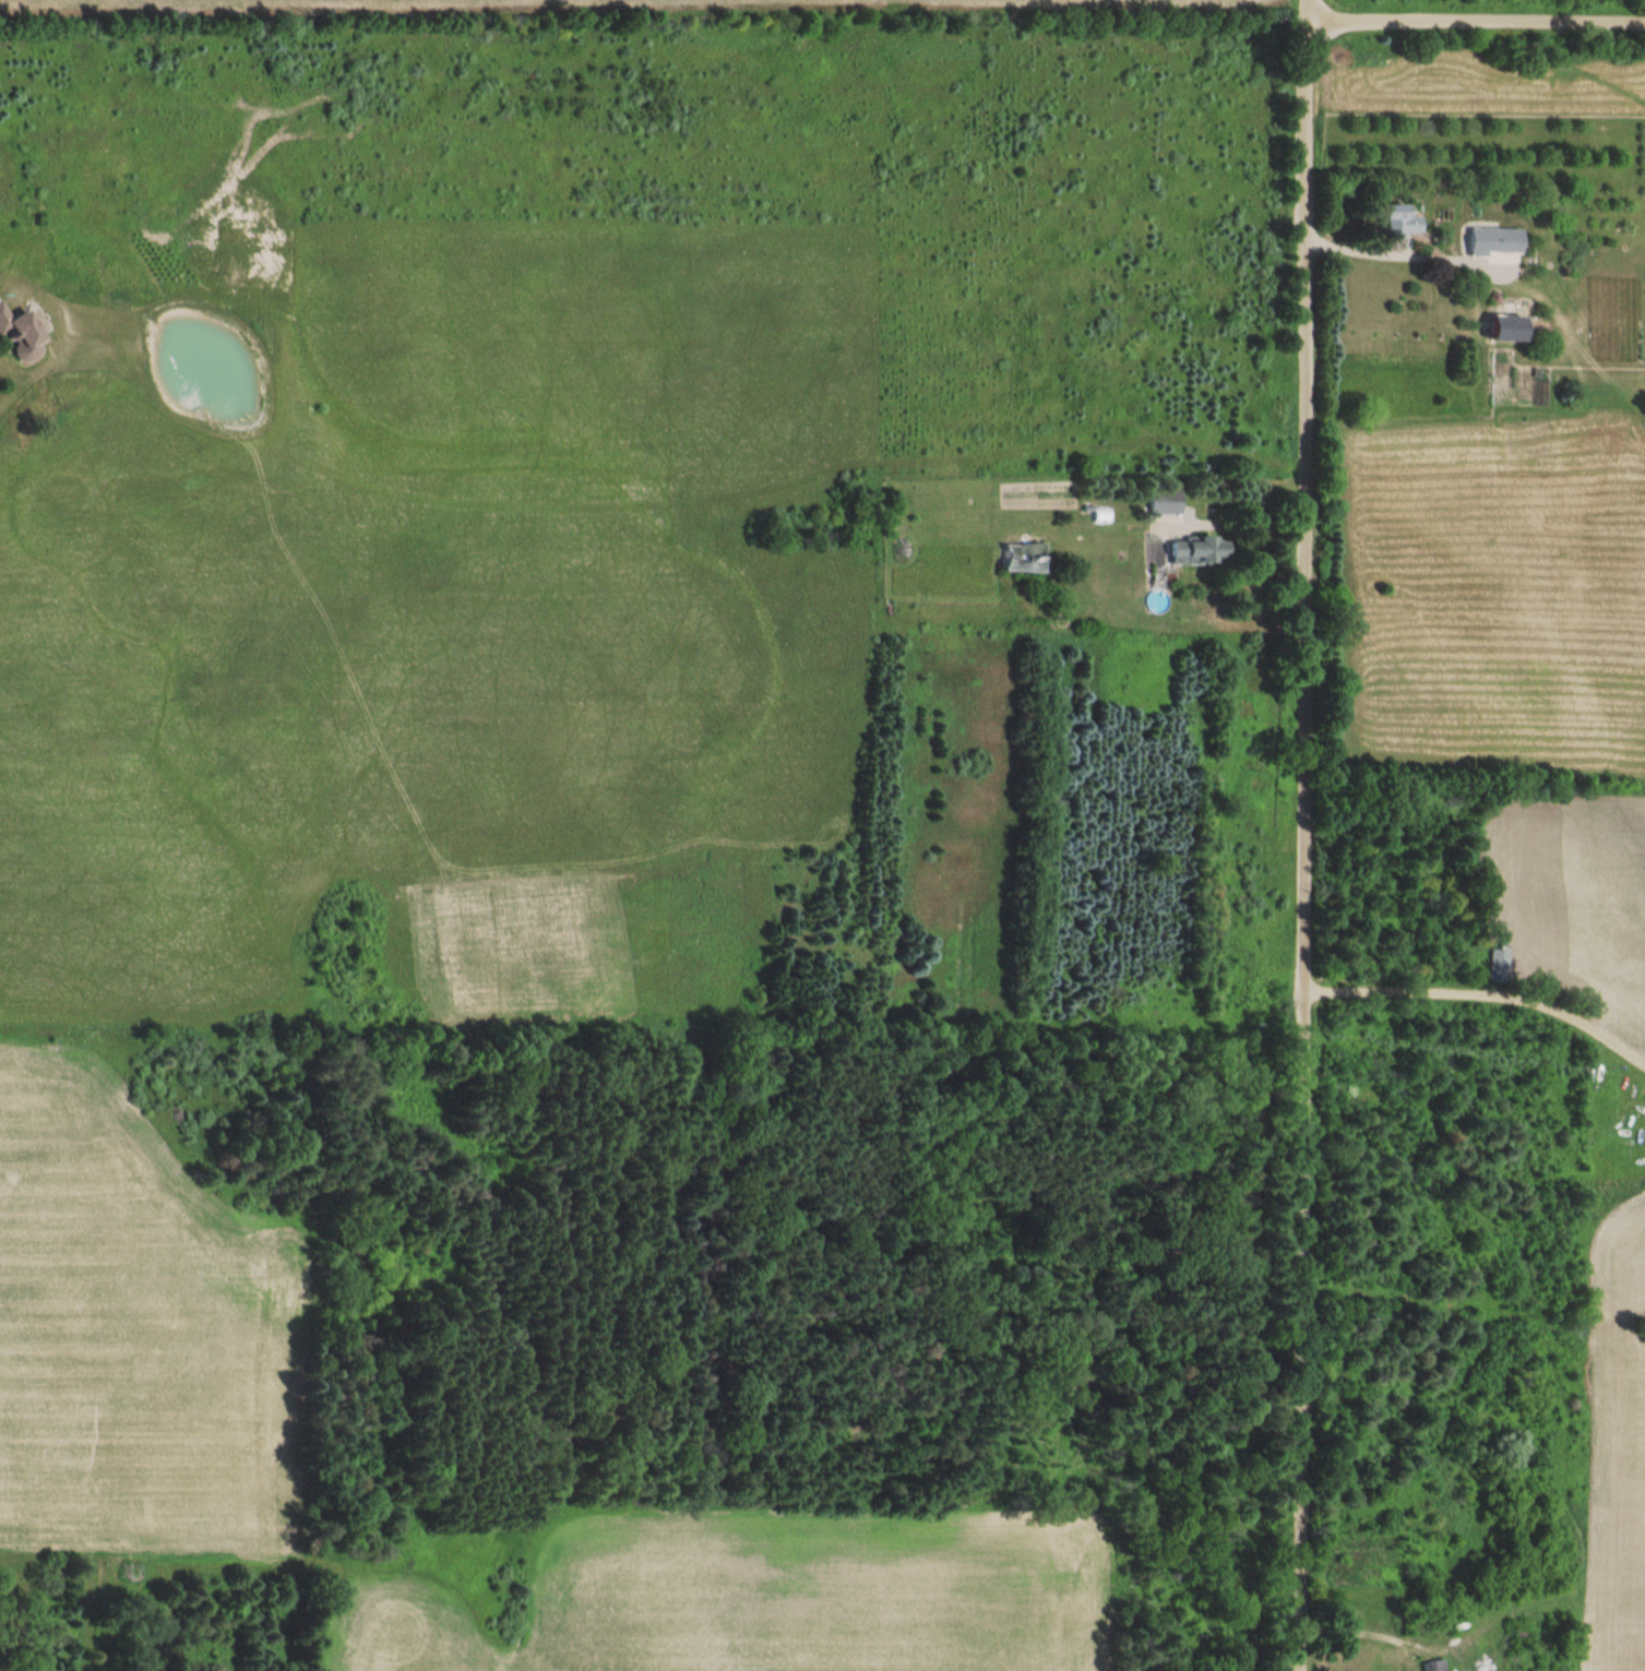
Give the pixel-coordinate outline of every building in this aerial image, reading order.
[(1386,206),(1386,238),(1422,237),(1422,217),(1411,218),(1411,206),(1386,206)] [(1468,254),(1517,254),(1517,232),(1468,232),(1468,254)] [(11,321),(1,302),(0,302),(0,336),(6,333),(23,365),(47,352),(27,312),(11,321)] [(1493,343),(1526,343),(1526,316),(1493,316),(1493,343)] [(1150,514),(1181,514),(1181,490),(1150,490),(1150,514)] [(1226,538),(1172,538),(1172,564),(1226,564),(1226,538)] [(1043,543),(1002,543),(1002,573),(1043,573),(1043,543)] [(1489,980),(1507,981),(1508,950),(1490,949),(1489,980)] [(1424,1670),(1436,1670),(1434,1662),(1423,1664),(1424,1670)]
